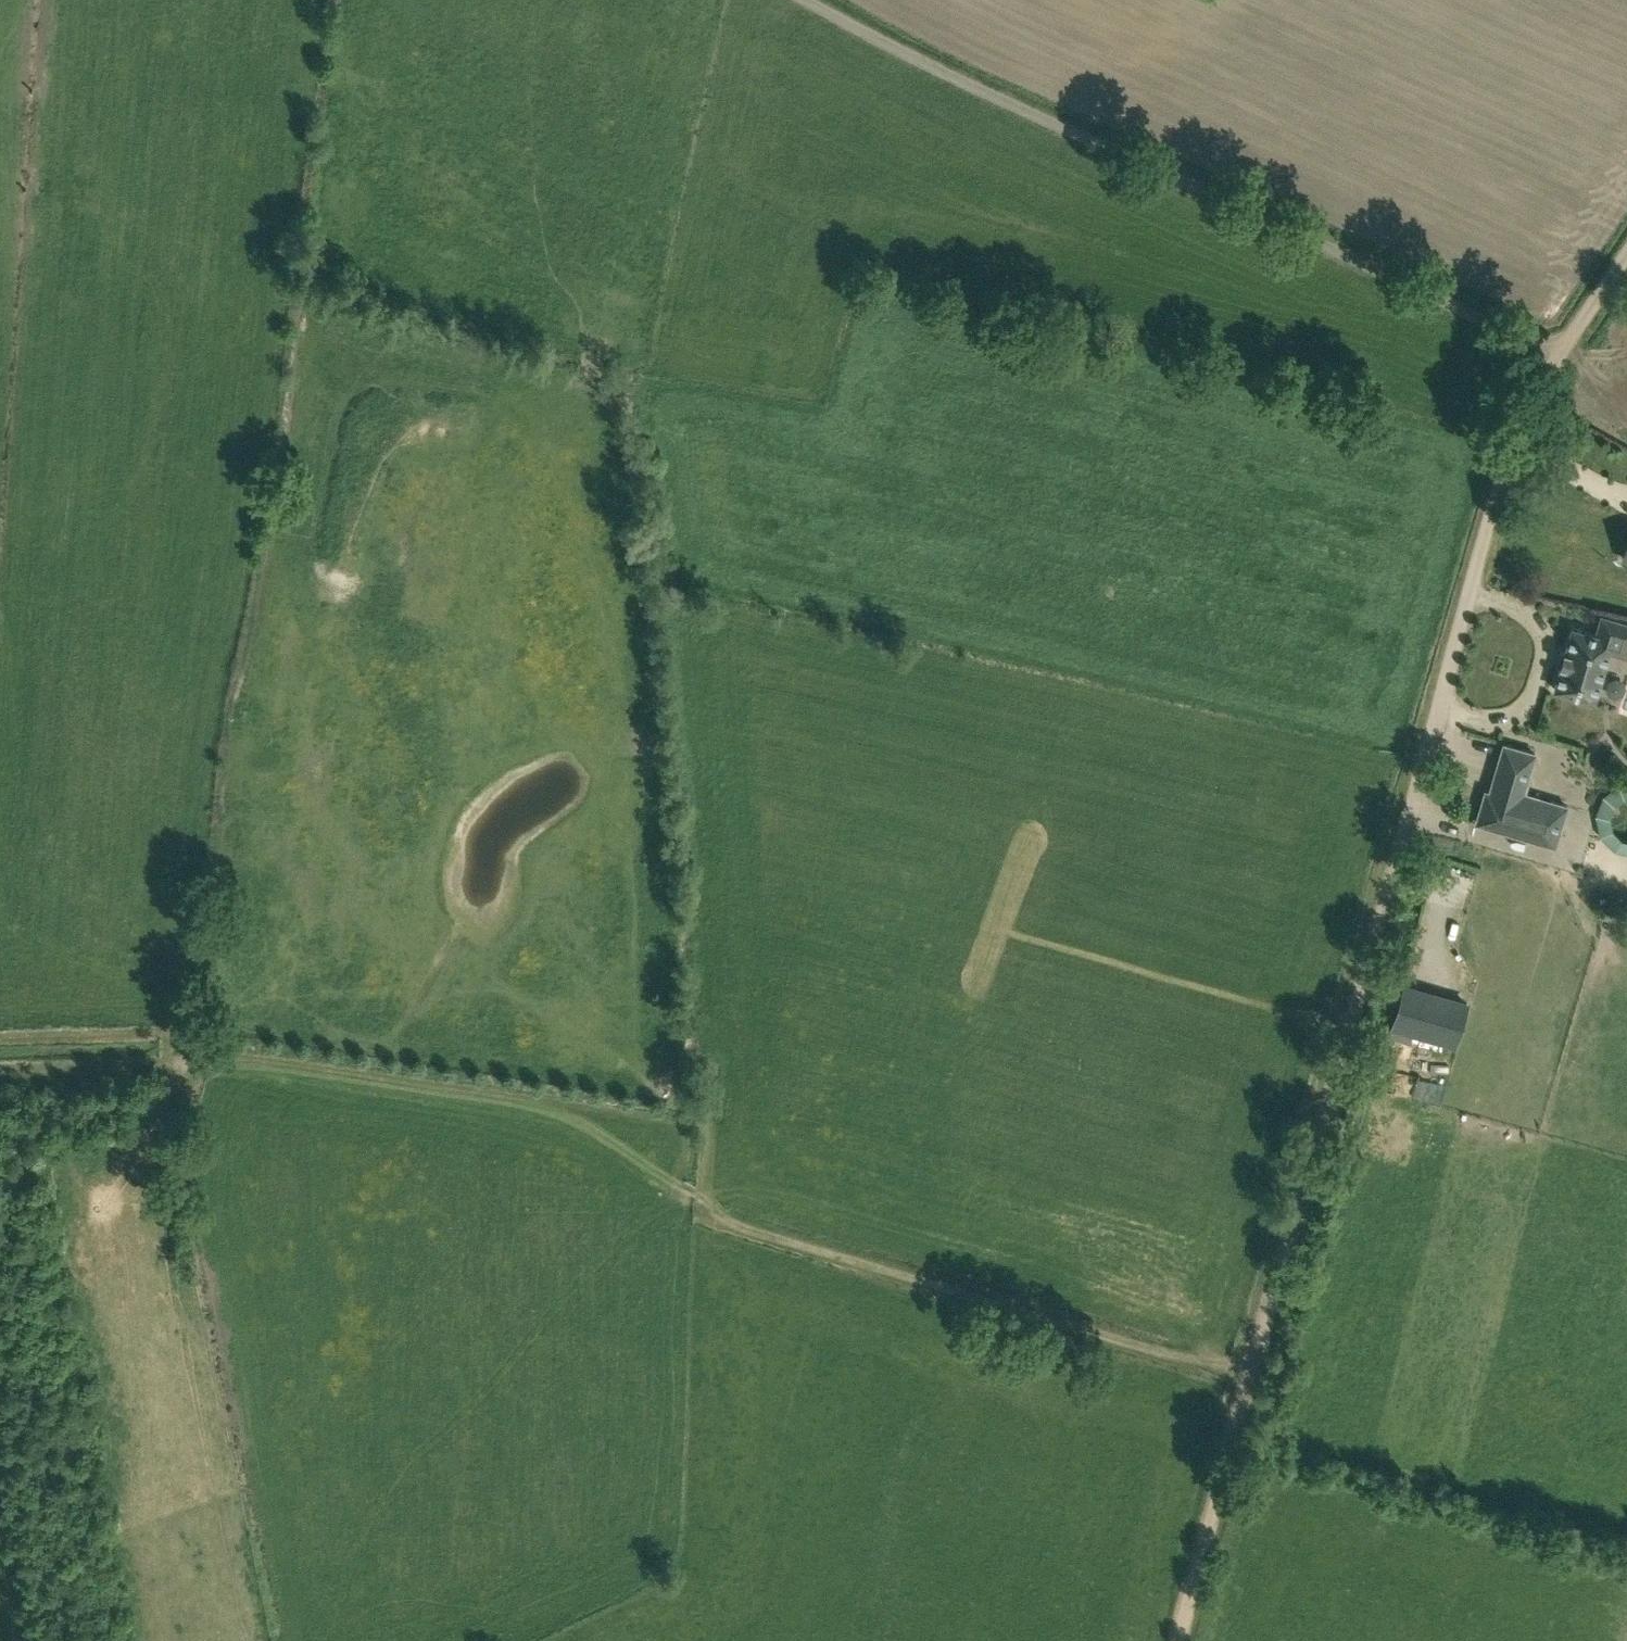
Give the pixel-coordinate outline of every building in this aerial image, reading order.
[(1602,615),(1596,634),(1573,627),(1555,688),(1594,700),(1609,649),(1617,651),(1620,641),(1626,643),(1626,622),(1602,615)] [(1486,791),(1477,822),(1556,845),(1567,805),(1524,793),(1536,753),(1504,744),(1490,792),(1486,791)] [(1456,1045),(1468,1004),(1447,998),(1435,1039),(1456,1045)]
